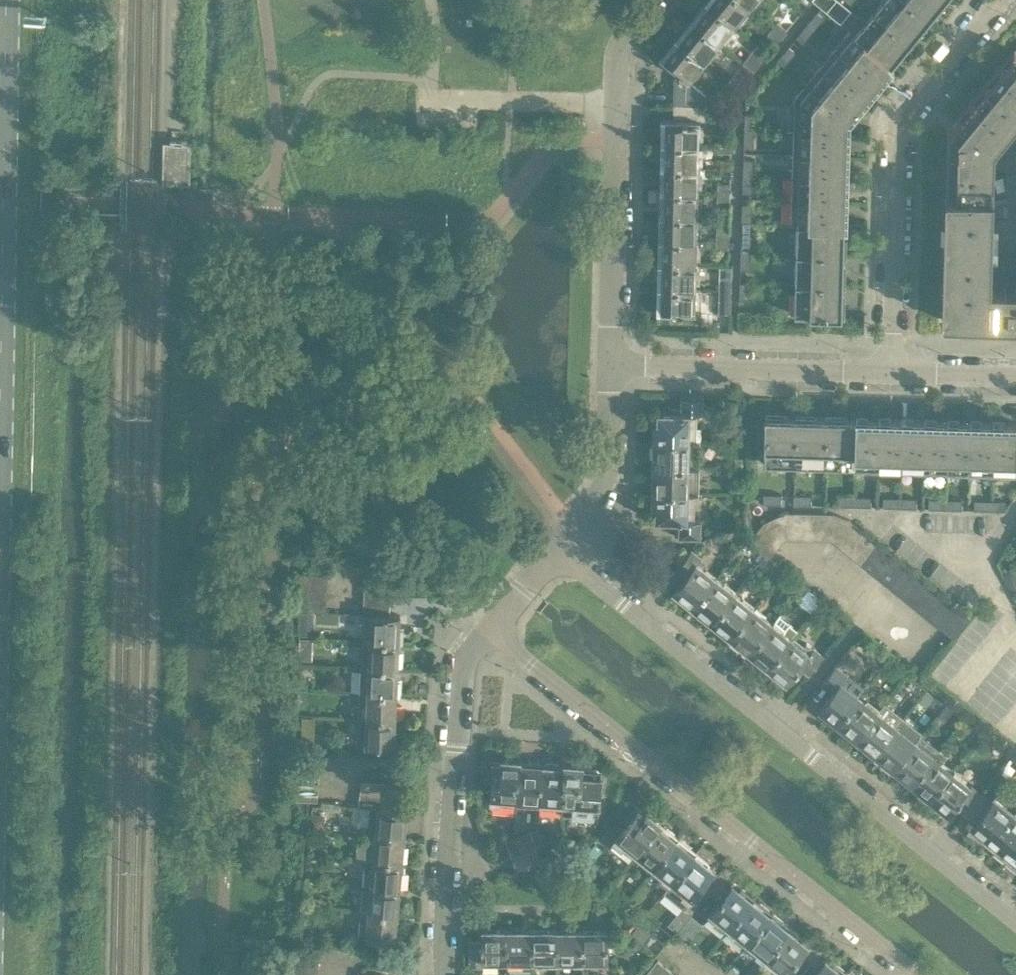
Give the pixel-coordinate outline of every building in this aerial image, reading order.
[(693,21),(720,43),(735,24),(708,2),(705,0),(697,10),(700,12),(693,21)] [(708,2),(735,24),(750,5),(744,0),(710,0),(708,2)] [(854,33),(850,30),(795,96),(791,223),(797,224),(794,314),(809,314),(809,321),(835,321),(835,315),(837,315),(845,315),(845,296),(843,295),(843,285),(846,285),(846,266),(843,265),(844,255),(847,255),(847,236),(844,236),(845,225),(847,225),(848,215),(845,215),(845,202),(848,202),(848,191),(846,191),(846,179),(849,179),(849,168),(846,168),(847,156),(849,156),(850,146),(847,145),(848,116),(856,106),(858,108),(865,99),(863,98),(871,88),(873,90),(880,82),(877,80),(885,71),(887,72),(894,64),(892,62),(899,54),(901,55),(913,40),(911,39),(918,31),(920,32),(932,17),(930,16),(937,7),(939,9),(946,0),(881,0),(854,33)] [(820,23),(825,16),(817,10),(812,17),(820,23)] [(814,29),(820,23),(812,17),(807,23),(814,29)] [(685,31),(678,39),(704,62),(720,43),(693,21),(690,18),(682,28),(685,31)] [(777,22),(773,27),(782,35),(786,29),(777,22)] [(809,36),(814,29),(807,23),(801,30),(809,36)] [(782,35),(773,27),(767,34),(777,41),(782,35)] [(804,43),(809,36),(801,30),(796,36),(804,43)] [(674,77),(674,103),(705,104),(706,94),(689,80),(704,62),(678,39),(675,37),(667,47),(670,49),(663,58),(659,55),(659,56),(678,72),(674,77)] [(791,58),(796,51),(789,45),(783,52),(791,58)] [(947,131),(942,319),(1015,321),(1015,47),(947,131)] [(785,65),(791,58),(783,52),(777,59),(785,65)] [(758,64),(749,56),(744,63),(753,70),(758,64)] [(753,70),(744,63),(739,69),(748,76),(753,70)] [(665,131),(665,143),(699,144),(700,119),(705,119),(705,104),(674,103),(673,118),(661,118),(661,131),(665,131)] [(754,122),(754,113),(745,113),(744,121),(754,122)] [(754,130),(754,122),(744,121),(744,130),(754,130)] [(754,138),(754,130),(744,130),(744,138),(754,138)] [(182,170),(183,137),(169,137),(169,141),(163,141),(162,180),(178,181),(179,170),(182,170)] [(754,147),(754,138),(744,138),(744,147),(754,147)] [(699,144),(665,143),(661,142),(661,155),(665,155),(664,167),(699,168),(699,144)] [(732,145),(719,144),(719,152),(731,153),(732,145)] [(753,167),(753,159),(743,159),(743,167),(753,167)] [(699,168),(664,167),(660,166),(660,179),(664,179),(664,191),(698,192),(699,168)] [(753,176),(753,167),(743,167),(743,175),(753,176)] [(752,184),(753,176),(743,175),(743,184),(752,184)] [(718,184),(718,192),(730,193),(730,185),(718,184)] [(752,192),(752,184),(743,184),(742,192),(752,192)] [(698,192),(664,191),(660,191),(659,203),(663,203),(663,215),(698,216),(698,192)] [(730,193),(718,192),(717,200),(730,201),(730,193)] [(752,212),(752,203),(742,203),(742,212),(752,212)] [(751,221),(752,212),(742,212),(742,221),(751,221)] [(698,216),(663,215),(659,215),(659,227),(663,227),(663,239),(698,240),(698,216)] [(751,252),(751,235),(741,234),(741,251),(751,252)] [(698,240),(663,239),(659,238),(658,251),(662,251),(662,262),(697,264),(698,240)] [(729,241),(716,240),(716,249),(728,249),(729,241)] [(750,268),(751,252),(741,251),(740,268),(750,268)] [(697,264),(662,262),(658,262),(658,275),(662,275),(661,287),(696,288),(697,264)] [(719,276),(719,289),(732,289),(732,277),(719,276)] [(749,299),(750,281),(740,281),(739,299),(749,299)] [(696,288),(661,287),(661,298),(657,298),(657,311),(695,312),(696,288)] [(732,289),(719,289),(718,312),(731,312),(732,289)] [(703,413),(703,396),(681,396),(681,407),(672,407),(672,411),(658,411),(657,421),(654,421),(654,439),(696,440),(696,413),(703,413)] [(794,463),(795,415),(785,415),(785,412),(766,412),(765,419),(764,462),(794,463)] [(824,464),(825,416),(815,416),(815,413),(796,413),(795,415),(794,463),(824,464)] [(854,465),(856,417),(845,417),(845,414),(826,413),(825,416),(824,464),(854,465)] [(877,471),(879,418),(866,417),(867,415),(856,414),(856,417),(854,465),(854,471),(877,471)] [(900,472),(901,418),(889,418),(889,415),(879,415),(879,418),(877,471),(900,472)] [(924,473),(925,419),(924,419),(912,419),(912,416),(902,416),(901,418),(900,472),(924,473)] [(946,473),(948,420),(947,420),(935,419),(935,417),(924,416),(924,419),(925,419),(924,473),(946,473)] [(970,474),(971,420),(970,420),(958,420),(958,417),(947,417),(947,420),(948,420),(946,473),(970,474)] [(991,475),(993,421),(980,421),(980,418),(970,418),(970,420),(971,420),(970,474),(991,475)] [(1015,471),(1015,422),(1003,421),(1003,419),(993,418),(993,421),(991,475),(1015,475),(1015,471)] [(699,466),(699,440),(696,440),(654,439),(653,456),(657,456),(656,465),(699,466)] [(735,457),(735,467),(742,467),(743,457),(735,457)] [(699,466),(656,465),(656,474),(653,474),(653,492),(695,493),(695,492),(698,492),(699,466)] [(695,493),(653,492),(652,509),(655,509),(655,519),(670,519),(670,524),(679,524),(679,536),(699,537),(701,535),(701,519),(694,519),(695,493)] [(763,492),(763,502),(781,503),(781,493),(763,492)] [(793,493),(793,503),(811,504),(811,494),(793,493)] [(854,505),(854,495),(837,495),(837,504),(854,505)] [(871,505),(871,496),(854,495),(854,505),(871,505)] [(900,506),(900,496),(883,496),(883,506),(900,506)] [(916,507),(917,497),(900,496),(900,506),(916,507)] [(945,508),(946,498),(929,497),(929,507),(945,508)] [(962,508),(962,498),(946,498),(945,508),(962,508)] [(990,509),(990,499),(974,499),(974,509),(990,509)] [(1006,509),(1006,500),(990,499),(990,509),(1006,509)] [(796,538),(797,512),(785,511),(764,521),(784,538),(796,538)] [(809,512),(797,512),(796,538),(808,538),(809,512)] [(821,512),(809,512),(808,538),(821,538),(821,512)] [(833,513),(821,512),(821,538),(832,539),(833,513)] [(849,518),(833,513),(832,539),(842,547),(859,526),(849,518)] [(784,538),(764,521),(756,531),(777,547),(784,538)] [(859,526),(842,547),(851,554),(868,534),(859,526)] [(777,547),(756,531),(749,540),(759,548),(765,554),(769,557),(777,547)] [(868,534),(851,554),(861,561),(877,541),(868,534)] [(877,541),(861,561),(870,569),(886,549),(877,541)] [(691,604),(692,605),(715,575),(698,561),(702,557),(692,549),(677,566),(687,574),(673,590),(682,598),(681,599),(690,606),(691,604)] [(886,549),(870,569),(880,577),(896,556),(886,549)] [(771,558),(769,557),(765,554),(758,562),(764,567),(771,558)] [(896,556),(880,577),(889,584),(905,564),(896,556)] [(905,564),(889,584),(898,592),(915,571),(905,564)] [(1003,573),(1012,591),(1015,589),(1015,575),(1012,568),(1003,573)] [(915,571),(898,592),(908,599),(924,579),(915,571)] [(302,572),(301,584),(327,585),(328,573),(302,572)] [(715,575),(692,605),(701,613),(700,614),(708,621),(710,620),(711,621),(735,591),(715,575)] [(796,593),(803,584),(796,579),(789,588),(796,593)] [(924,579),(908,599),(917,607),(933,586),(924,579)] [(327,585),(301,584),(301,596),(327,597),(327,585)] [(803,598),(809,589),(803,584),(796,593),(803,598)] [(933,586),(917,607),(926,614),(942,594),(933,586)] [(390,604),(391,588),(364,587),(364,603),(390,604)] [(735,591),(711,621),(720,628),(718,629),(727,636),(728,635),(730,636),(754,606),(735,591)] [(942,594),(926,614),(935,622),(952,601),(942,594)] [(327,597),(301,596),(300,609),(326,611),(327,597)] [(952,601),(935,622),(945,629),(961,609),(952,601)] [(390,614),(390,604),(364,603),(363,613),(390,614)] [(754,606),(730,636),(731,637),(730,639),(739,646),(740,644),(749,651),(773,622),(754,606)] [(961,609),(945,629),(954,637),(971,617),(961,609)] [(399,640),(400,614),(390,614),(363,613),(362,638),(399,640)] [(767,666),(791,637),(797,629),(789,622),(783,630),(773,622),(749,651),(750,652),(749,654),(757,661),(759,659),(767,666)] [(300,624),(299,633),(311,634),(312,625),(300,624)] [(809,673),(823,655),(807,641),(803,646),(791,637),(767,666),(769,667),(767,669),(776,676),(777,674),(786,681),(799,665),(809,673)] [(399,640),(362,638),(361,665),(398,667),(399,640)] [(900,662),(892,655),(882,667),(891,674),(900,662)] [(398,667),(361,665),(360,692),(396,693),(398,667)] [(819,707),(838,723),(859,697),(840,682),(847,674),(836,665),(821,683),(832,691),(819,707)] [(926,706),(934,695),(927,689),(918,699),(926,706)] [(396,693),(360,692),(360,696),(368,697),(367,716),(395,718),(396,693)] [(859,697),(838,723),(856,738),(877,711),(859,697)] [(885,702),(877,711),(856,738),(875,753),(904,717),(885,702)] [(947,703),(939,713),(946,719),(954,709),(947,703)] [(394,746),(395,718),(367,716),(359,716),(357,744),(394,746)] [(894,768),(921,734),(922,732),(904,717),(875,753),(894,768)] [(975,723),(967,717),(960,724),(969,731),(975,723)] [(912,783),(939,749),(921,734),(894,768),(912,783)] [(931,798),(952,772),(941,762),(947,755),(939,749),(912,783),(931,798)] [(492,800),(517,802),(518,788),(515,784),(515,776),(519,773),(520,763),(520,760),(502,758),(502,762),(491,761),(490,778),(493,778),(492,800)] [(524,763),(520,763),(519,773),(515,776),(515,784),(518,788),(517,802),(540,804),(543,761),(528,760),(524,763)] [(293,761),(293,774),(319,775),(319,762),(293,761)] [(558,762),(543,761),(540,804),(562,805),(563,791),(566,788),(567,780),(564,777),(565,766),(560,766),(558,762)] [(565,763),(565,766),(564,777),(567,780),(566,788),(563,791),(562,805),(562,811),(598,814),(601,773),(597,769),(590,768),(586,772),(582,772),(582,764),(565,763)] [(952,772),(931,798),(949,813),(955,805),(965,813),(980,794),(952,772)] [(319,775),(293,774),(292,786),(318,787),(319,775)] [(387,782),(361,780),(360,792),(386,794),(387,782)] [(318,787),(292,786),(292,799),(318,800),(318,787)] [(385,807),(385,806),(386,794),(360,792),(359,805),(370,806),(385,807)] [(1015,809),(1015,805),(1009,799),(1005,803),(996,795),(990,802),(980,794),(965,813),(975,821),(969,828),(982,839),(984,836),(990,841),(1015,809)] [(404,835),(407,808),(385,806),(385,807),(370,806),(368,832),(404,835)] [(615,839),(634,854),(643,844),(642,843),(648,834),(650,835),(659,824),(661,822),(647,811),(645,813),(636,806),(625,820),(628,822),(615,839)] [(1015,847),(1015,809),(990,841),(996,845),(994,848),(1007,859),(1015,847)] [(663,827),(659,824),(650,835),(648,834),(642,843),(643,844),(634,854),(652,869),(679,836),(667,827),(663,827)] [(538,828),(529,831),(535,846),(545,842),(540,827),(538,828)] [(535,846),(529,831),(507,839),(512,854),(535,846)] [(404,835),(368,832),(366,858),(402,861),(404,835)] [(679,836),(652,869),(670,883),(679,872),(680,873),(687,866),(685,864),(694,853),(691,850),(690,845),(679,836)] [(540,860),(535,846),(512,854),(518,868),(540,860)] [(1007,859),(1015,866),(1015,847),(1007,859)] [(696,850),(694,853),(685,864),(687,866),(680,873),(679,872),(670,883),(683,893),(677,899),(685,905),(714,868),(708,863),(710,861),(696,850)] [(402,861),(366,858),(363,884),(400,887),(402,861)] [(708,914),(728,930),(737,919),(735,917),(742,909),(743,911),(752,899),(754,897),(741,886),(739,888),(733,883),(708,914)] [(400,887),(363,884),(361,910),(397,913),(400,887)] [(756,902),(752,899),(743,911),(742,909),(735,917),(737,919),(728,930),(746,944),(772,911),(760,902),(756,902)] [(621,908),(617,914),(618,919),(621,921),(628,913),(621,908)] [(669,924),(679,931),(692,916),(682,908),(669,924)] [(397,913),(361,910),(359,936),(395,939),(397,913)] [(772,911),(746,944),(763,958),(772,947),(774,949),(780,941),(779,939),(788,928),(784,925),(784,920),(772,911)] [(692,916),(679,931),(688,939),(701,923),(692,916)] [(632,917),(624,927),(630,932),(638,922),(632,917)] [(638,922),(630,932),(641,942),(649,931),(638,922)] [(790,925),(788,928),(779,939),(780,941),(774,949),(772,947),(763,958),(783,974),(808,944),(802,939),(803,936),(790,925)] [(506,961),(506,928),(482,928),(482,940),(468,940),(468,966),(482,966),(482,960),(506,961)] [(532,928),(506,928),(506,961),(531,961),(532,928)] [(558,928),(532,928),(531,961),(558,961),(558,928)] [(584,928),(558,928),(558,961),(584,961),(584,928)] [(608,929),(584,928),(584,961),(608,961),(608,929)] [(846,974),(848,972),(834,961),(832,964),(826,958),(813,974),(845,974),(846,974)] [(644,974),(660,974),(667,967),(657,959),(644,974)] [(660,974),(675,974),(676,974),(667,967),(660,974)]
